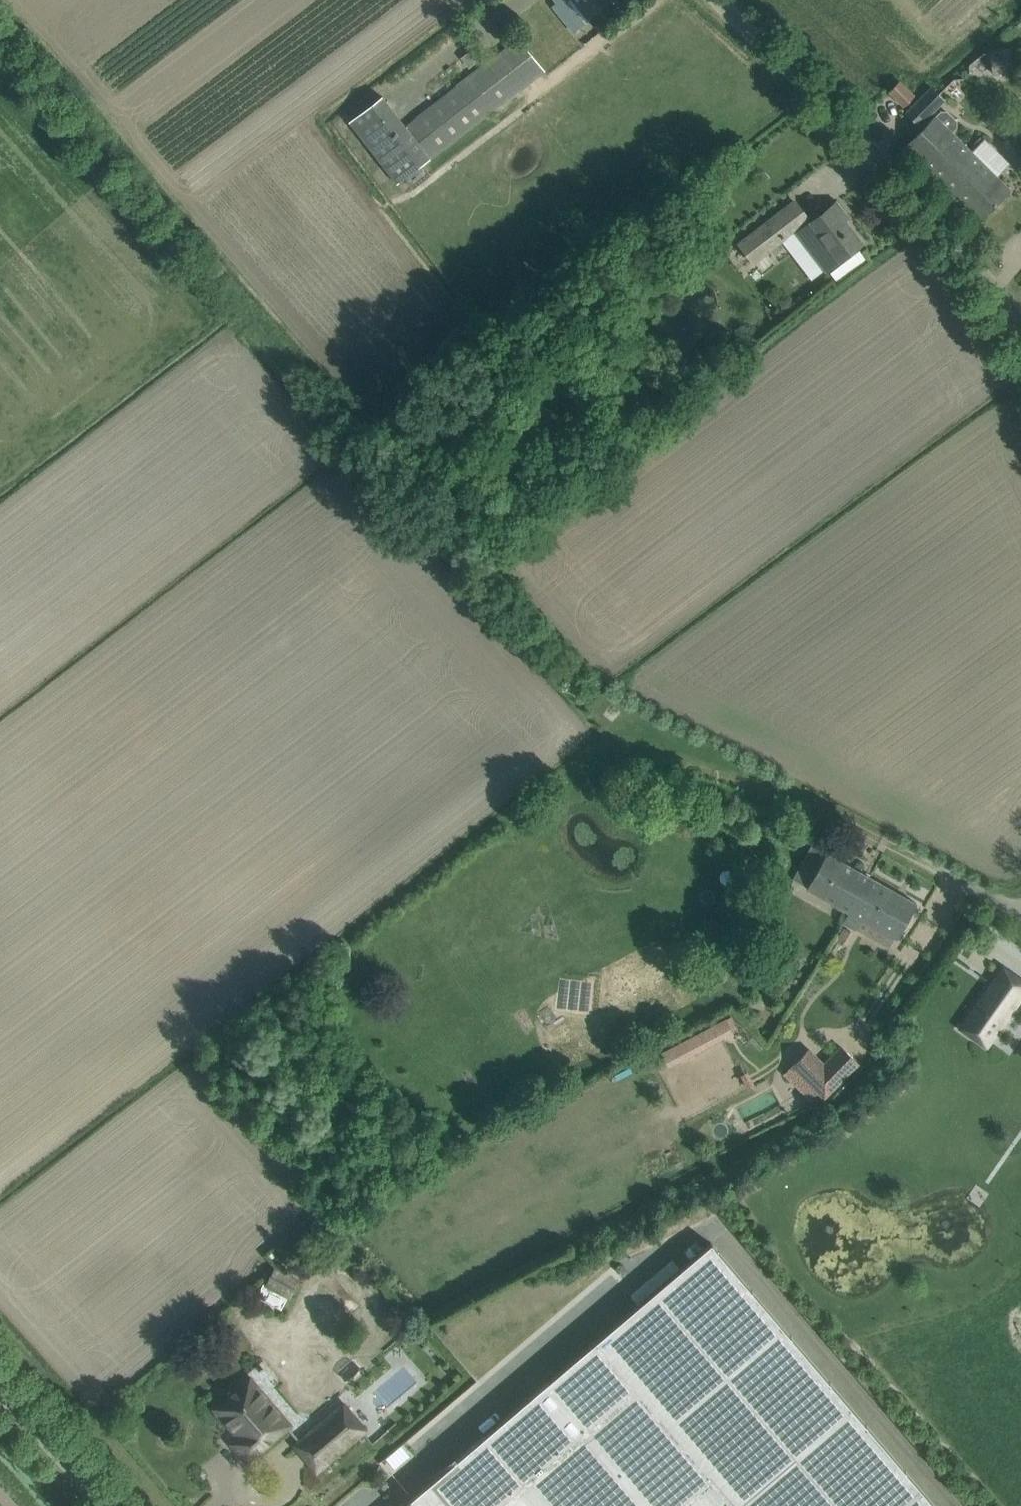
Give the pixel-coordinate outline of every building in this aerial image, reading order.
[(556,2),(551,6),(571,31),(578,25),(586,19),(588,17),(609,0),(554,0),(556,2)] [(381,98),(351,121),(397,183),(546,69),(520,37),(404,128),(386,104),(381,98)] [(1011,47),(990,49),(992,65),(1013,63),(1011,47)] [(899,80),(893,87),(889,91),(904,106),(914,95),(899,80)] [(919,125),(933,111),(945,99),(932,87),(907,112),(919,125)] [(971,152),(952,132),(956,127),(956,120),(946,110),(940,111),(907,144),(944,181),(971,152)] [(981,218),(995,203),(1009,189),(971,152),(944,181),(981,218)] [(753,264),(810,221),(795,201),(738,245),(741,249),(735,253),(744,265),(750,260),(753,264)] [(823,270),(844,254),(860,242),(842,219),(846,216),(836,204),(796,234),(823,270)] [(827,852),(826,853),(813,846),(793,881),(849,912),(849,911),(850,912),(870,877),(827,852)] [(748,901),(769,865),(752,855),(730,891),(748,901)] [(917,903),(872,878),(870,877),(850,912),(849,911),(849,912),(844,921),(856,928),(861,919),(897,939),(917,903)] [(1020,997),(1020,979),(1003,967),(960,1027),(987,1046),(1020,997)] [(665,1062),(735,1037),(729,1021),(659,1046),(665,1062)] [(825,1097),(858,1062),(842,1047),(824,1065),(808,1049),(793,1065),(825,1097)] [(712,1242),(410,1499),(412,1501),(408,1505),(409,1505),(936,1505),(712,1242)] [(276,1266),(264,1286),(289,1298),(299,1278),(276,1266)] [(247,1462),(291,1425),(250,1377),(214,1408),(232,1429),(234,1427),(240,1435),(231,1443),(247,1462)] [(317,1471),(366,1429),(344,1403),(295,1445),(317,1471)]
